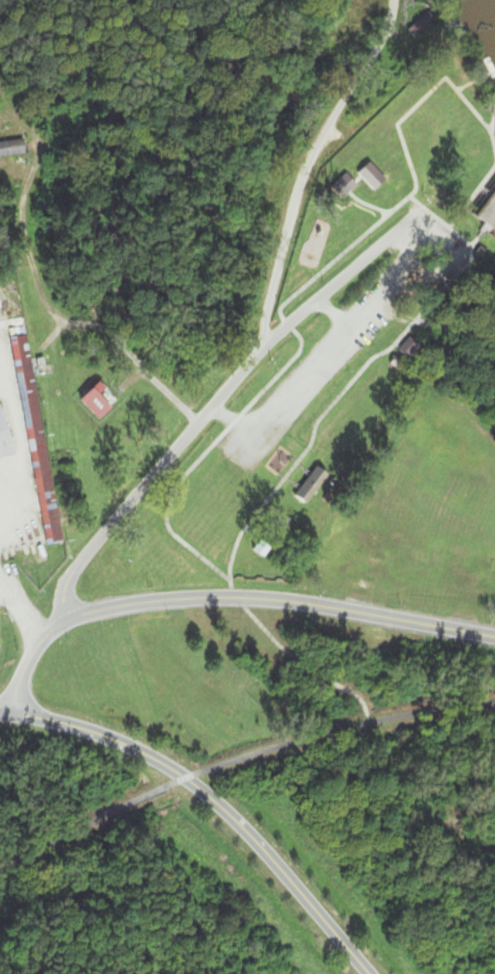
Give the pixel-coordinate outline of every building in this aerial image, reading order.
[(28,155),(26,140),(0,143),(0,158),(28,155)] [(479,251),(480,264),(494,263),(494,250),(479,251)] [(11,330),(45,546),(62,543),(27,327),(11,330)] [(423,347),(407,338),(399,353),(414,362),(423,347)] [(307,506),(331,476),(319,466),(294,496),(307,506)] [(10,543),(0,507),(0,546),(10,543)] [(173,563),(156,546),(151,551),(168,568),(173,563)]
